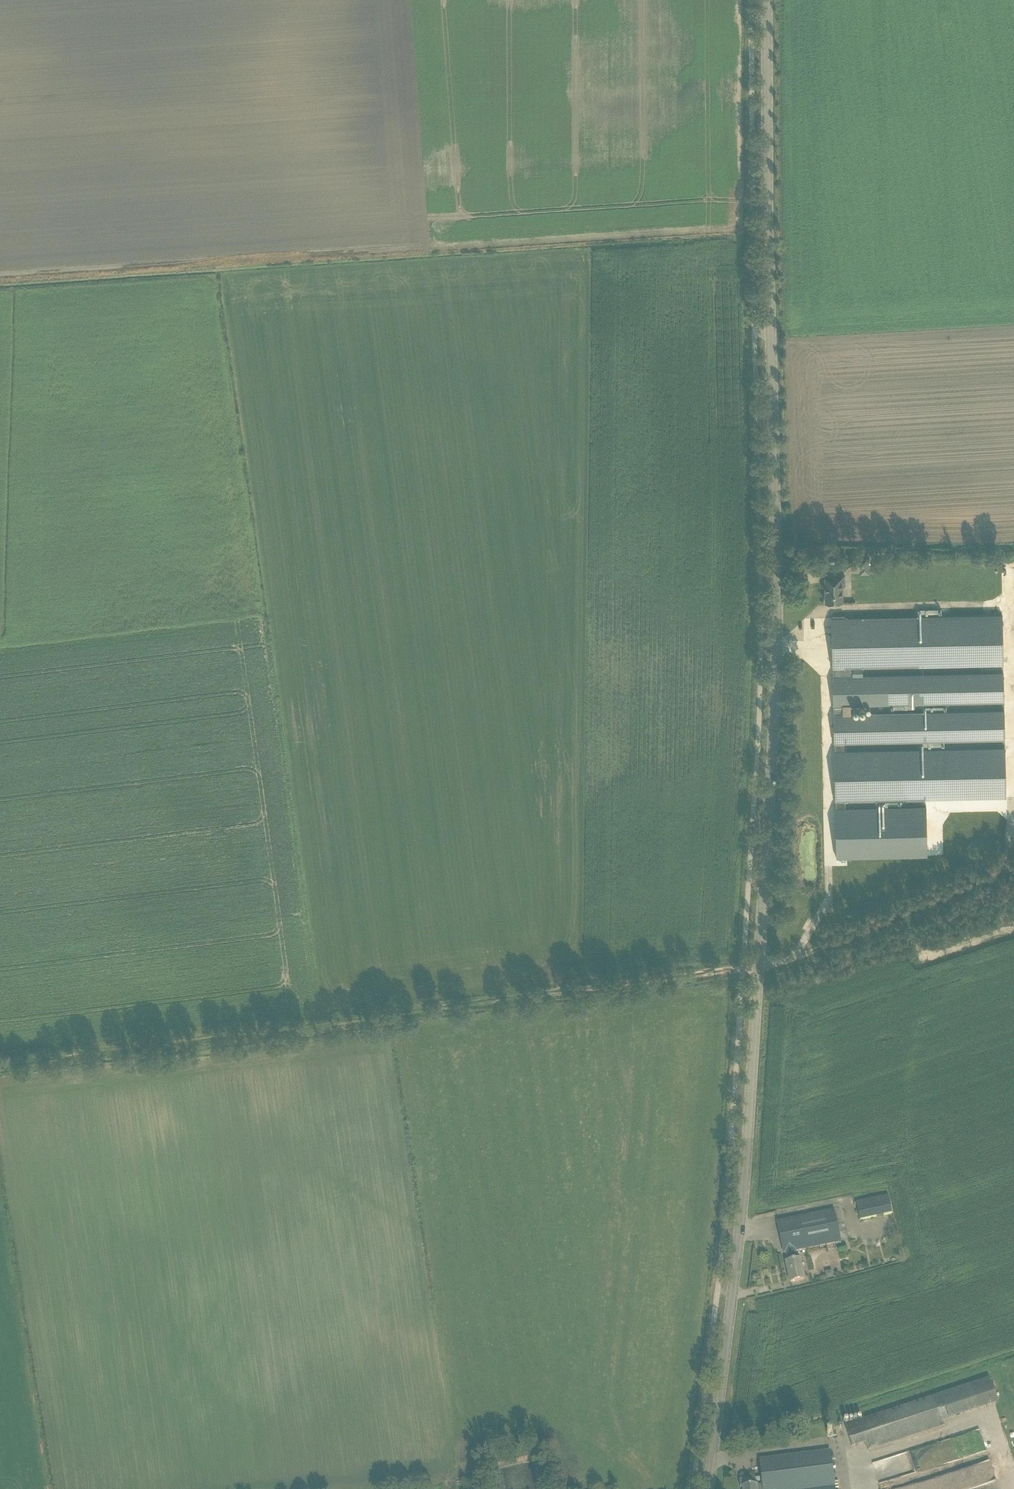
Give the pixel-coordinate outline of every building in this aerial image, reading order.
[(842,586),(844,586),(844,575),(824,575),(825,603),(842,602),(842,586)] [(1002,614),(831,618),(831,640),(832,668),(833,668),(833,676),(832,676),(833,705),(834,714),(833,714),(833,727),(834,743),(834,751),(834,774),(835,801),(836,808),(835,808),(836,857),(840,857),(841,858),(927,856),(926,806),(845,808),(845,800),(1006,797),(1005,747),(844,750),(844,742),(1005,739),(1004,709),(850,713),(850,705),(1004,701),(1003,672),(853,675),(853,667),(1003,664),(1002,614)] [(852,1202),(856,1221),(889,1213),(885,1194),(852,1202)] [(786,1262),(790,1282),(804,1279),(800,1259),(797,1260),(795,1251),(840,1241),(834,1209),(777,1221),(784,1254),(786,1253),(787,1262),(786,1262)] [(865,1444),(858,1421),(844,1425),(852,1448),(865,1444)] [(760,1481),(760,1486),(756,1486),(755,1478),(739,1480),(740,1488),(743,1488),(835,1488),(830,1450),(759,1459),(762,1481),(760,1481)] [(893,1476),(886,1458),(871,1464),(878,1482),(893,1476)] [(970,1488),(965,1469),(889,1488),(968,1488),(970,1488)]
